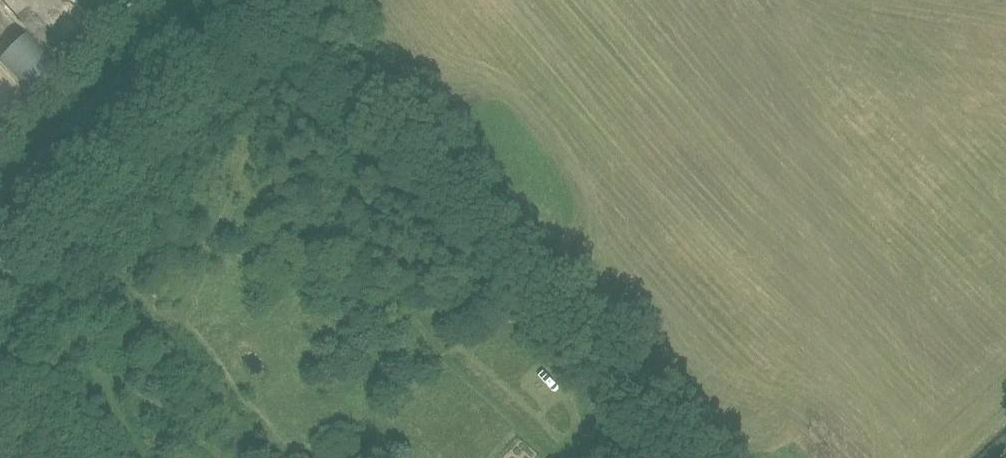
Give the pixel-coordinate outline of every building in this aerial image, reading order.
[(648,446),(635,457),(658,457),(648,446)]
